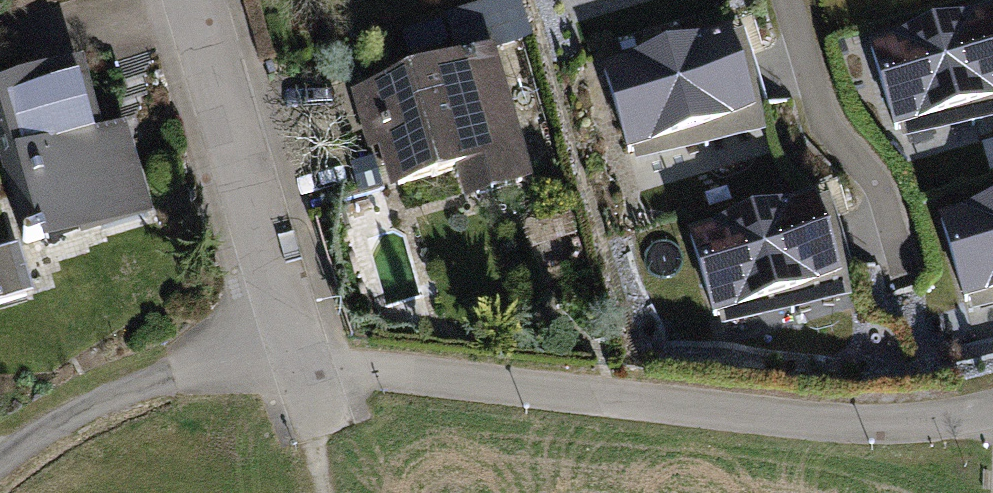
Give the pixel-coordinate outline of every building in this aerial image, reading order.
[(867,55),(892,137),(992,107),(992,17),(867,55)] [(727,36),(601,74),(626,157),(752,118),(727,36)] [(496,52),(356,93),(386,191),(459,169),(468,201),(535,181),(496,52)] [(0,87),(0,142),(32,248),(153,212),(126,122),(103,129),(83,62),(0,87)] [(814,198),(688,236),(713,319),(839,281),(814,198)] [(937,217),(963,299),(992,290),(992,200),(937,217)] [(16,247),(0,252),(0,310),(33,300),(16,247)]
